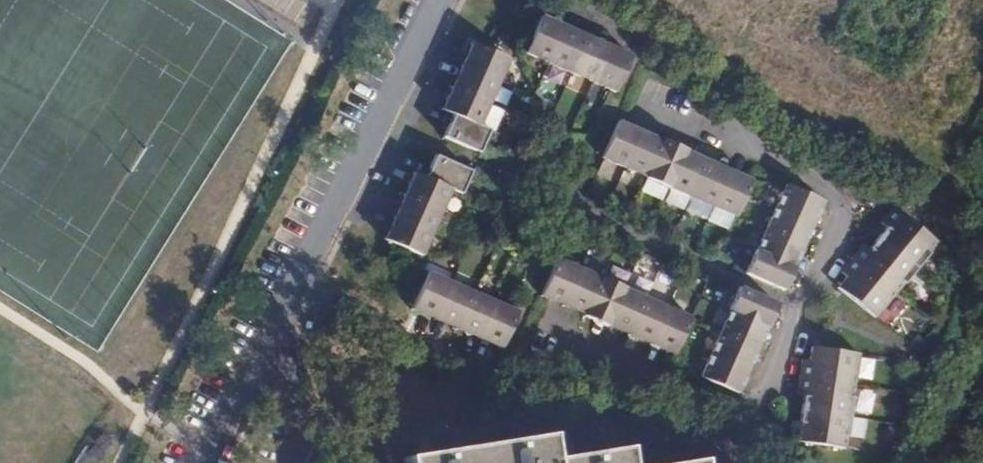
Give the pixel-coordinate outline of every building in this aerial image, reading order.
[(631,55),(543,17),(527,54),(615,92),(631,55)] [(511,58),(474,42),(443,108),(455,114),(446,136),(481,151),(490,129),(480,124),(511,58)] [(751,178),(620,121),(603,160),(649,180),(648,181),(670,190),(671,189),(735,217),(751,178)] [(416,171),(385,237),(423,254),(454,187),(463,190),(473,169),(438,153),(427,176),(416,171)] [(786,183),(747,272),(786,289),(825,200),(786,183)] [(938,245),(894,208),(882,222),(888,227),(871,247),(865,242),(841,271),(847,276),(838,287),(875,317),(895,291),(898,294),(938,245)] [(559,260),(543,298),(674,356),(691,317),(627,289),(628,287),(606,278),(606,280),(559,260)] [(517,314),(428,275),(412,312),(500,351),(517,314)] [(740,288),(701,377),(740,394),(779,305),(740,288)] [(793,422),(790,439),(846,450),(858,388),(855,387),(861,355),(814,346),(812,360),(804,359),(798,395),(805,397),(800,423),(793,422)] [(408,462),(627,462),(625,446),(551,457),(549,434),(407,456),(408,462)]
